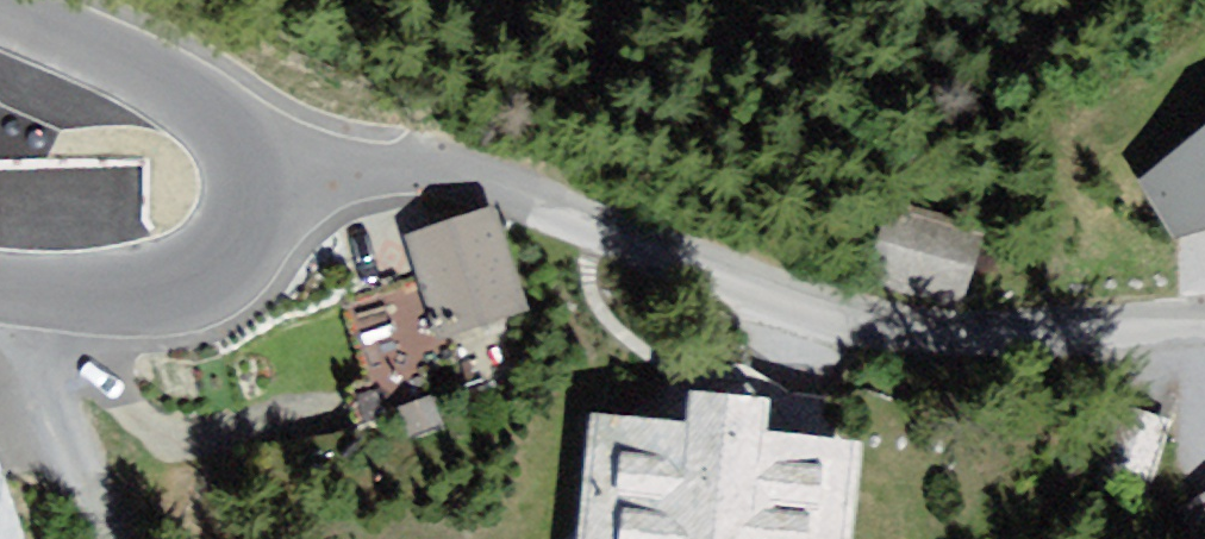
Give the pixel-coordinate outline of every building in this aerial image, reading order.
[(1139,176),(1175,228),(1204,212),(1204,138),(1139,176)] [(976,237),(880,207),(856,276),(956,299),(976,237)] [(479,217),(390,244),(430,352),(523,323),(479,217)] [(561,415),(545,538),(815,538),(828,448),(731,434),(736,403),(653,392),(648,426),(561,415)] [(1163,427),(1106,408),(1078,485),(1130,504),(1163,427)] [(1162,521),(1174,538),(1204,538),(1204,497),(1162,521)]
